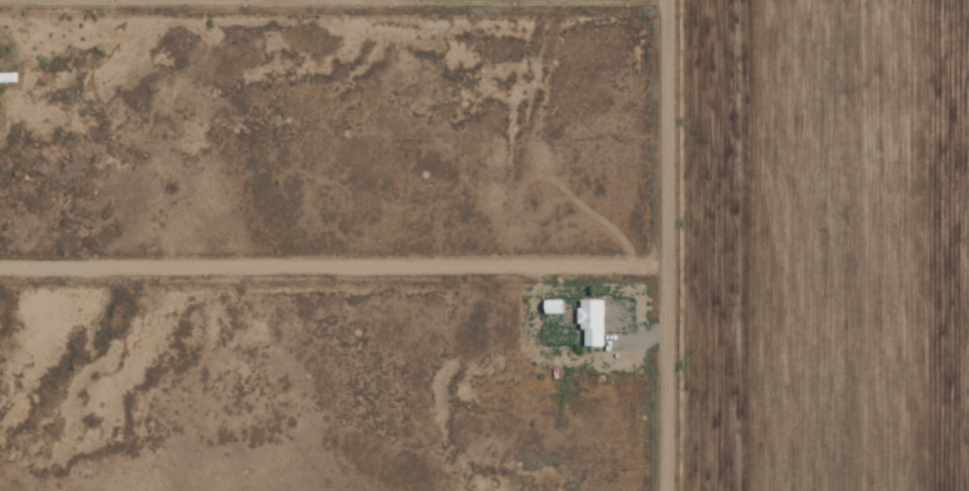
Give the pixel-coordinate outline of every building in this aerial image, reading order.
[(602,346),(602,300),(577,300),(577,327),(583,327),(583,346),(602,346)]
